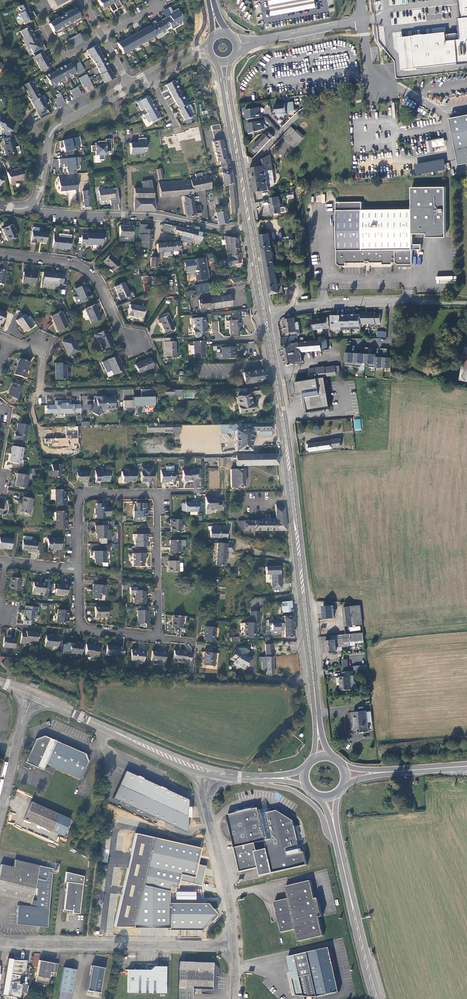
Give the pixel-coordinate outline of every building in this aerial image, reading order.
[(112,0),(99,0),(98,0),(103,9),(107,7),(108,5),(109,6),(113,12),(118,10),(112,0)] [(118,10),(122,7),(119,0),(112,0),(118,10)] [(316,8),(314,0),(276,0),(268,1),(271,16),(316,8)] [(463,18),(459,19),(458,19),(459,31),(460,33),(460,39),(446,41),(445,35),(445,33),(411,36),(414,68),(459,63),(459,64),(466,63),(466,0),(461,0),(463,18)] [(26,4),(18,7),(21,13),(19,14),(25,25),(37,18),(33,12),(31,13),(26,4)] [(49,24),(55,35),(82,21),(80,16),(78,14),(75,8),(72,9),(68,12),(66,13),(66,15),(64,16),(61,17),(57,20),(52,22),(49,24)] [(172,29),(179,25),(178,23),(182,21),(181,15),(178,9),(172,11),(172,14),(166,18),(170,27),(172,29)] [(170,27),(166,18),(162,20),(162,21),(158,23),(157,20),(153,22),(159,34),(167,29),(170,27)] [(146,27),(142,29),(148,41),(157,37),(150,25),(146,27)] [(25,43),(35,38),(29,27),(20,32),(24,38),(22,39),(25,43)] [(138,32),(134,34),(140,46),(148,41),(142,29),(137,31),(138,32)] [(69,40),(70,43),(82,36),(80,34),(69,40)] [(130,36),(125,38),(132,50),(140,46),(134,34),(130,36)] [(70,43),(74,49),(85,42),(82,36),(70,43)] [(35,38),(25,43),(29,50),(30,49),(35,57),(43,52),(47,50),(42,42),(39,44),(35,38)] [(122,41),(117,43),(124,55),(132,50),(125,38),(121,40),(122,41)] [(97,45),(87,51),(91,59),(92,59),(101,54),(99,51),(100,50),(97,45)] [(35,57),(33,57),(35,61),(36,61),(42,71),(51,66),(43,52),(35,57)] [(101,54),(92,59),(97,67),(106,61),(104,57),(103,57),(101,54)] [(106,61),(97,67),(101,75),(110,70),(108,66),(109,66),(106,61)] [(81,73),(85,71),(82,65),(80,62),(76,64),(81,73)] [(72,66),(71,63),(67,65),(67,64),(62,67),(68,77),(76,73),(72,66)] [(77,75),(81,73),(76,64),(72,66),(76,73),(77,75)] [(60,82),(68,77),(62,67),(57,70),(58,71),(55,72),(60,82)] [(110,70),(101,75),(100,75),(105,84),(115,78),(112,73),(111,73),(110,70)] [(60,82),(55,72),(51,74),(51,73),(46,76),(47,78),(49,82),(52,86),(60,82)] [(87,74),(79,78),(84,87),(92,83),(87,74)] [(179,89),(174,80),(166,85),(172,97),(180,93),(178,89),(179,89)] [(32,81),(23,86),(25,91),(26,90),(28,94),(37,89),(32,81)] [(41,97),(37,89),(28,94),(30,97),(29,98),(32,102),(41,97)] [(182,96),(180,93),(172,97),(179,108),(187,104),(183,96),(182,96)] [(148,95),(139,99),(140,101),(137,103),(142,111),(145,109),(146,111),(154,107),(148,95)] [(41,97),(32,102),(37,112),(43,108),(46,107),(48,105),(45,101),(43,96),(41,97)] [(292,102),(274,105),(274,110),(275,110),(276,115),(279,115),(279,116),(287,115),(287,112),(286,108),(293,107),(292,102)] [(187,104),(179,108),(181,112),(180,113),(185,121),(192,118),(192,117),(191,114),(193,113),(192,108),(190,105),(189,106),(187,104)] [(161,119),(154,107),(146,111),(147,113),(144,115),(149,123),(152,121),(152,123),(161,119)] [(43,108),(37,112),(41,119),(50,114),(48,110),(45,112),(43,108)] [(244,110),(245,120),(261,117),(260,113),(259,113),(258,108),(244,110)] [(449,118),(459,165),(466,163),(466,115),(449,118)] [(6,137),(12,135),(14,135),(11,125),(7,123),(8,121),(0,116),(0,129),(1,128),(2,130),(3,132),(5,133),(6,137)] [(261,121),(246,124),(248,135),(253,134),(253,133),(255,132),(261,130),(261,126),(262,126),(261,121)] [(290,128),(281,137),(291,148),(295,144),(290,138),(294,133),(290,128)] [(295,144),(291,148),(293,150),(303,139),(296,132),(294,133),(290,138),(295,144)] [(262,139),(267,143),(272,137),(268,133),(262,139)] [(4,150),(6,155),(16,152),(15,147),(12,135),(6,137),(3,138),(4,142),(5,146),(6,149),(4,150)] [(425,141),(427,153),(433,152),(432,148),(445,145),(443,137),(425,141)] [(139,138),(139,143),(130,144),(131,154),(137,154),(137,153),(143,153),(143,151),(146,151),(146,138),(139,138)] [(96,143),(96,145),(92,146),(92,152),(96,152),(96,155),(99,155),(99,160),(105,159),(104,155),(107,155),(107,152),(108,152),(112,151),(111,139),(106,139),(106,141),(98,141),(98,143),(96,143)] [(253,147),(258,153),(267,143),(262,139),(253,147)] [(230,165),(229,159),(226,159),(222,140),(213,141),(217,162),(220,162),(221,167),(230,165)] [(81,149),(80,141),(72,142),(74,150),(81,149)] [(249,169),(253,193),(268,191),(267,185),(274,184),(270,156),(263,160),(258,163),(258,167),(249,169)] [(74,169),(81,169),(80,157),(58,158),(59,167),(68,166),(68,174),(75,173),(74,169)] [(415,175),(445,170),(443,159),(414,164),(415,175)] [(230,165),(221,167),(222,172),(221,172),(223,186),(228,185),(233,184),(230,170),(231,170),(230,165)] [(8,173),(11,185),(15,184),(15,181),(22,179),(21,176),(22,176),(20,168),(14,169),(14,171),(11,172),(8,173)] [(68,190),(77,190),(76,175),(67,176),(68,190)] [(68,190),(67,176),(59,176),(60,191),(68,190)] [(193,193),(211,189),(209,176),(190,180),(159,183),(160,197),(193,194),(193,193)] [(134,211),(155,212),(151,181),(142,182),(142,188),(134,188),(134,211)] [(234,184),(233,184),(228,185),(231,215),(237,214),(234,184)] [(339,202),(335,203),(335,217),(337,264),(339,266),(346,266),(346,263),(350,263),(365,263),(365,261),(369,261),(369,263),(382,262),(382,264),(392,264),(392,262),(395,262),(397,264),(412,263),(412,249),(420,249),(420,243),(412,244),(411,233),(420,233),(446,233),(445,186),(411,187),(412,208),(361,210),(361,202),(339,202)] [(113,188),(98,190),(100,201),(115,199),(113,188)] [(89,190),(82,191),(85,208),(92,207),(89,190)] [(193,196),(184,197),(187,218),(193,217),(200,216),(200,206),(194,206),(193,196)] [(279,198),(271,199),(271,202),(269,202),(270,208),(271,208),(272,210),(271,210),(271,216),(281,214),(279,198)] [(218,225),(229,223),(226,210),(216,213),(218,225)] [(162,231),(169,232),(171,226),(163,224),(162,231)] [(17,236),(12,225),(2,229),(7,232),(7,241),(17,236)] [(132,238),(132,227),(120,226),(119,237),(132,238)] [(194,231),(171,226),(169,232),(181,236),(180,241),(191,244),(192,239),(194,231)] [(46,233),(39,232),(32,231),(31,242),(36,243),(36,242),(45,243),(46,233)] [(202,233),(194,231),(192,239),(200,242),(202,233)] [(102,234),(87,233),(87,236),(82,235),(81,244),(86,245),(86,243),(90,244),(90,245),(102,245),(102,234)] [(59,234),(59,237),(57,237),(57,234),(54,234),(53,248),(56,248),(70,250),(71,235),(59,234)] [(152,235),(139,234),(139,241),(143,242),(143,247),(151,248),(152,235)] [(277,281),(274,268),(279,266),(273,234),(260,236),(270,295),(279,294),(278,288),(282,288),(281,280),(277,281)] [(237,239),(224,237),(227,253),(231,252),(231,255),(239,254),(237,239)] [(172,243),(169,243),(170,251),(170,254),(173,254),(172,251),(180,250),(179,239),(171,240),(172,243)] [(170,251),(169,243),(156,244),(157,252),(163,252),(170,251)] [(231,252),(227,253),(228,259),(220,261),(221,265),(223,265),(224,266),(241,262),(239,254),(231,255),(231,252)] [(119,264),(110,255),(103,262),(109,267),(107,269),(112,272),(119,264)] [(208,279),(204,258),(185,261),(186,272),(195,271),(196,281),(208,279)] [(36,274),(24,272),(23,283),(35,284),(36,274)] [(64,274),(44,272),(42,287),(58,289),(59,284),(63,285),(64,274)] [(161,284),(160,276),(149,277),(150,279),(142,279),(142,282),(150,282),(150,285),(161,284)] [(129,296),(124,283),(114,287),(120,300),(129,296)] [(211,292),(211,283),(196,284),(196,293),(211,292)] [(89,293),(85,284),(74,289),(77,296),(75,297),(74,299),(76,303),(78,304),(92,298),(89,292),(89,293)] [(231,295),(199,300),(200,309),(209,308),(209,309),(232,306),(231,295)] [(95,305),(85,309),(91,323),(100,319),(98,313),(98,312),(95,305)] [(144,307),(130,305),(128,316),(133,317),(133,316),(143,318),(144,307)] [(68,326),(61,312),(51,316),(57,331),(68,326)] [(375,313),(375,312),(361,312),(361,323),(375,323),(375,322),(380,322),(380,313),(375,313)] [(32,327),(25,315),(16,321),(24,332),(32,327)] [(174,329),(168,315),(158,320),(160,323),(161,323),(166,333),(174,329)] [(236,335),(242,335),(241,320),(241,316),(232,317),(232,320),(229,320),(230,336),(236,336),(236,335)] [(201,334),(207,334),(206,322),(205,322),(205,317),(194,318),(195,329),(193,329),(194,335),(196,335),(196,338),(201,338),(201,334)] [(298,339),(297,336),(300,336),(301,334),(300,330),(296,330),(295,323),(294,318),(285,320),(285,323),(284,323),(286,338),(281,339),(283,345),(298,343),(298,342),(298,339)] [(318,319),(313,319),(314,330),(319,330),(319,332),(323,332),(323,329),(329,329),(329,318),(324,318),(323,319),(318,319)] [(113,345),(106,330),(94,335),(96,340),(98,339),(102,349),(113,345)] [(78,351),(73,337),(62,342),(69,355),(78,351)] [(173,338),(164,338),(165,357),(176,356),(175,342),(173,342),(173,338)] [(326,343),(326,340),(298,343),(283,345),(285,357),(300,356),(300,353),(327,351),(326,343)] [(206,341),(201,341),(193,342),(194,358),(205,358),(205,345),(206,345),(206,341)] [(235,347),(222,348),(223,359),(234,358),(233,351),(235,351),(235,347)] [(361,354),(355,354),(354,367),(360,367),(360,364),(364,364),(365,348),(361,348),(361,354)] [(369,348),(365,348),(364,364),(369,364),(368,367),(375,368),(375,357),(375,355),(369,355),(369,348)] [(384,349),(380,349),(379,356),(381,356),(381,358),(375,357),(375,368),(383,368),(384,349)] [(387,356),(388,349),(384,349),(383,368),(391,369),(392,358),(386,358),(386,356),(387,356)] [(355,354),(345,353),(344,366),(354,367),(355,354)] [(124,370),(117,355),(107,360),(113,375),(124,370)] [(302,364),(300,356),(285,357),(286,366),(302,364)] [(150,358),(135,365),(138,373),(154,366),(150,358)] [(24,379),(30,362),(19,359),(13,375),(24,379)] [(67,380),(67,365),(61,365),(61,363),(55,363),(56,380),(67,380)] [(326,376),(337,375),(336,366),(326,367),(326,376)] [(326,367),(315,369),(316,378),(326,376),(326,367)] [(265,369),(263,369),(243,372),(244,383),(245,384),(266,381),(265,369)] [(309,373),(307,373),(309,379),(316,378),(315,369),(308,370),(309,373)] [(326,382),(326,378),(296,383),(296,387),(294,388),(296,396),(303,395),(305,394),(305,397),(303,397),(306,411),(308,411),(310,413),(311,416),(326,413),(325,410),(331,409),(326,382)] [(17,399),(22,387),(12,383),(8,395),(17,399)] [(246,389),(230,389),(230,393),(231,394),(231,395),(232,395),(233,396),(234,396),(239,395),(239,397),(248,395),(249,396),(252,395),(261,394),(260,387),(246,389)] [(123,401),(123,409),(134,408),(134,406),(147,406),(147,408),(153,408),(153,397),(152,397),(152,389),(140,389),(141,397),(133,397),(133,400),(123,401)] [(248,395),(239,397),(236,397),(238,413),(254,411),(253,404),(250,404),(249,396),(248,395)] [(82,404),(82,411),(89,411),(90,396),(81,396),(81,404),(82,404)] [(104,397),(96,397),(96,404),(98,406),(97,407),(94,406),(90,412),(98,416),(101,410),(101,409),(102,408),(105,410),(114,410),(113,398),(104,398),(104,397)] [(55,406),(46,406),(46,414),(63,413),(64,416),(73,416),(73,413),(81,413),(80,405),(70,405),(70,401),(55,401),(55,406)] [(26,441),(28,426),(18,424),(16,434),(15,433),(14,439),(26,441)] [(232,428),(232,424),(221,425),(221,434),(228,434),(228,429),(232,428)] [(273,430),(272,424),(232,424),(232,428),(228,429),(228,434),(232,434),(232,431),(235,431),(235,451),(251,451),(251,433),(252,433),(253,433),(253,432),(254,431),(253,430),(257,430),(259,436),(271,435),(271,430),(273,430)] [(172,433),(172,425),(148,426),(148,433),(165,433),(172,433)] [(180,434),(180,425),(172,425),(172,433),(172,434),(180,434)] [(66,433),(66,438),(44,438),(44,446),(69,446),(69,443),(78,443),(78,435),(74,435),(74,433),(66,433)] [(330,442),(309,445),(310,452),(332,449),(332,448),(341,447),(340,439),(331,441),(331,442),(330,442)] [(21,464),(24,448),(12,446),(10,461),(21,464)] [(278,465),(277,455),(236,456),(236,465),(278,465)] [(62,464),(52,465),(52,471),(49,471),(49,477),(57,477),(58,478),(63,478),(63,468),(62,465),(62,464)] [(220,468),(209,468),(209,488),(219,489),(220,468)] [(243,487),(243,470),(231,470),(231,488),(243,487)] [(95,471),(96,483),(100,483),(100,481),(109,481),(109,471),(100,471),(95,471)] [(129,482),(135,482),(135,471),(129,471),(128,472),(122,472),(122,477),(123,477),(123,482),(124,483),(128,483),(129,482)] [(174,482),(174,472),(166,472),(166,471),(161,471),(161,483),(166,483),(166,482),(174,482)] [(193,479),(197,479),(197,471),(183,471),(183,480),(184,481),(193,481),(193,479)] [(87,472),(76,472),(77,482),(84,482),(88,482),(87,472)] [(141,482),(153,482),(153,472),(142,472),(141,472),(141,482)] [(26,488),(28,476),(17,474),(15,486),(26,488)] [(56,506),(66,506),(66,501),(65,497),(65,490),(55,490),(56,506)] [(30,515),(33,499),(23,497),(20,512),(30,515)] [(220,511),(220,507),(220,501),(216,500),(216,499),(210,499),(210,497),(206,497),(206,509),(216,509),(216,511),(220,511)] [(198,512),(197,500),(194,501),(194,502),(185,502),(185,503),(185,512),(198,512)] [(134,517),(136,517),(144,517),(146,517),(146,511),(146,503),(137,504),(137,511),(134,511),(134,517)] [(110,516),(110,508),(105,508),(103,508),(102,504),(97,504),(97,508),(95,509),(95,515),(100,515),(100,518),(106,518),(106,516),(110,516)] [(283,504),(276,505),(276,518),(276,521),(257,521),(238,522),(238,530),(287,530),(283,504)] [(56,527),(64,527),(68,527),(68,523),(66,523),(66,519),(66,512),(56,512),(56,523),(56,527)] [(181,532),(181,520),(170,520),(170,525),(171,525),(171,532),(181,532)] [(97,533),(97,539),(107,539),(106,532),(108,530),(108,525),(96,526),(96,532),(97,533)] [(227,526),(219,526),(219,530),(219,538),(227,538),(227,526)] [(135,547),(146,547),(146,540),(148,540),(148,534),(137,534),(137,539),(135,541),(135,547)] [(0,538),(0,548),(7,548),(7,549),(11,549),(12,539),(0,538)] [(23,540),(22,550),(31,551),(31,552),(35,552),(36,550),(37,542),(37,540),(32,539),(30,541),(23,540)] [(60,539),(47,539),(48,551),(53,551),(53,550),(61,549),(60,539)] [(180,552),(180,541),(170,541),(170,548),(169,548),(169,553),(180,552)] [(216,565),(225,566),(225,558),(226,551),(228,552),(233,552),(234,545),(217,543),(216,565)] [(106,563),(106,551),(94,551),(94,556),(95,556),(95,563),(106,563)] [(145,553),(133,554),(133,566),(144,566),(144,562),(145,561),(145,553)] [(179,572),(179,561),(168,561),(168,565),(169,573),(179,572)] [(279,567),(266,567),(266,575),(272,574),(273,574),(274,584),(272,584),(272,589),(282,588),(281,570),(280,571),(279,567)] [(19,591),(21,579),(11,578),(10,585),(9,589),(19,591)] [(45,593),(46,583),(41,583),(40,583),(34,583),(32,592),(45,593)] [(66,596),(67,585),(62,585),(54,584),(54,589),(56,589),(55,595),(66,596)] [(106,586),(94,584),(93,589),(94,589),(93,598),(100,599),(101,595),(104,595),(106,586)] [(134,603),(146,603),(146,598),(145,598),(145,591),(140,591),(135,591),(135,598),(134,598),(134,603)] [(292,612),(291,602),(281,603),(282,613),(292,612)] [(363,624),(361,605),(344,607),(346,626),(363,624)] [(38,608),(25,606),(24,621),(34,622),(35,612),(38,612),(38,608)] [(334,617),(333,606),(323,607),(325,618),(334,617)] [(107,607),(95,607),(95,618),(100,618),(100,617),(108,617),(107,607)] [(67,619),(68,611),(58,610),(57,623),(61,623),(61,624),(67,624),(68,619),(67,619)] [(148,619),(148,611),(139,611),(138,611),(138,624),(149,624),(149,619),(148,619)] [(245,623),(245,638),(258,638),(257,623),(260,623),(259,611),(250,612),(251,623),(245,623)] [(183,617),(173,615),(172,627),(182,628),(183,617)] [(284,630),(284,637),(293,637),(293,616),(284,616),(284,620),(284,630)] [(272,630),(284,630),(284,620),(269,620),(268,620),(269,625),(271,625),(272,630)] [(206,627),(204,641),(216,642),(216,637),(215,637),(216,628),(206,627)] [(21,634),(20,644),(25,645),(26,641),(37,642),(39,633),(27,632),(26,634),(21,634)] [(363,633),(350,634),(330,636),(331,639),(327,639),(328,652),(337,652),(337,645),(345,645),(344,643),(362,641),(362,642),(365,642),(364,640),(363,633)] [(62,644),(62,640),(58,640),(59,636),(53,636),(53,637),(46,636),(45,647),(51,648),(51,646),(61,647),(62,644)] [(14,649),(16,638),(11,638),(11,639),(4,638),(3,648),(14,649)] [(81,658),(83,643),(78,642),(78,644),(66,643),(66,645),(62,644),(61,647),(61,652),(77,654),(76,657),(81,658)] [(98,657),(99,647),(91,646),(92,645),(86,645),(85,655),(86,656),(87,657),(91,658),(92,656),(98,657)] [(273,675),(272,645),(266,645),(266,657),(262,657),(262,670),(266,669),(266,675),(273,675)] [(106,655),(123,657),(123,648),(116,647),(108,646),(107,650),(106,650),(106,655)] [(246,656),(249,651),(245,648),(238,648),(237,650),(236,650),(231,659),(235,661),(234,663),(235,664),(235,665),(239,668),(240,666),(244,669),(248,662),(250,664),(253,659),(246,656)] [(137,651),(131,650),(130,661),(128,660),(127,667),(134,668),(135,661),(143,662),(145,652),(137,651)] [(190,664),(191,653),(187,652),(174,650),(173,660),(185,661),(185,663),(190,664)] [(165,663),(166,652),(162,652),(152,651),(151,661),(161,661),(161,662),(165,663)] [(214,666),(215,653),(204,652),(203,657),(204,657),(203,665),(214,666)] [(353,672),(343,673),(343,677),(340,678),(342,691),(353,689),(351,677),(354,676),(353,672)] [(368,730),(367,726),(366,712),(366,711),(353,712),(355,732),(368,730)] [(45,764),(55,741),(44,736),(35,739),(25,763),(30,765),(42,770),(45,764)] [(88,760),(87,760),(85,754),(55,741),(45,764),(80,779),(81,778),(82,779),(88,762),(88,760)] [(188,800),(125,771),(113,798),(187,832),(187,817),(188,807),(188,800)] [(62,837),(69,819),(31,802),(23,819),(62,837)] [(237,808),(239,813),(253,809),(252,805),(251,805),(251,807),(246,808),(246,806),(243,806),(244,808),(239,809),(239,808),(237,808)] [(301,853),(298,842),(295,827),(294,821),(290,819),(278,811),(271,813),(260,815),(259,811),(258,808),(253,809),(239,813),(227,816),(235,848),(256,843),(266,841),(267,849),(258,851),(255,852),(259,868),(261,876),(308,866),(305,852),(301,853)] [(295,827),(298,842),(303,841),(303,839),(301,839),(300,835),(302,834),(301,832),(300,832),(299,828),(300,828),(300,826),(295,827)] [(133,897),(147,836),(135,833),(130,855),(134,856),(131,869),(127,868),(114,927),(126,927),(133,897)] [(147,836),(133,897),(168,897),(168,891),(173,891),(174,887),(178,888),(179,880),(201,885),(205,866),(201,865),(197,864),(198,860),(201,848),(159,839),(153,837),(147,836)] [(256,843),(235,848),(241,873),(259,868),(255,852),(258,851),(256,843)] [(39,866),(15,860),(13,867),(1,864),(0,868),(0,896),(17,900),(30,903),(39,866)] [(52,869),(39,866),(30,903),(29,906),(17,905),(15,924),(40,926),(46,927),(52,869)] [(72,910),(72,912),(79,913),(83,876),(66,871),(65,881),(67,881),(64,909),(72,910)] [(113,874),(107,874),(102,912),(107,912),(109,897),(116,898),(117,886),(118,877),(113,877),(113,874)] [(311,881),(286,887),(288,899),(275,902),(279,922),(282,933),(295,930),(298,942),(324,936),(320,917),(323,916),(319,899),(315,900),(311,881)] [(168,903),(168,897),(133,897),(126,927),(133,927),(133,928),(168,928),(168,903)] [(168,928),(168,929),(201,930),(209,921),(209,917),(211,917),(212,917),(212,916),(213,915),(213,914),(212,913),(212,912),(210,911),(210,909),(212,909),(208,904),(168,903),(168,928)] [(330,948),(288,957),(296,996),(318,997),(340,992),(330,948)] [(8,959),(1,996),(5,996),(11,997),(19,998),(21,984),(18,984),(19,975),(24,972),(26,960),(14,960),(8,959)] [(57,966),(58,964),(39,960),(35,982),(47,984),(50,972),(53,973),(53,976),(55,977),(57,966)] [(179,961),(177,998),(191,998),(192,988),(212,989),(212,988),(213,988),(218,984),(218,969),(214,964),(212,964),(212,963),(179,961)] [(99,992),(104,968),(91,966),(87,990),(99,992)] [(165,993),(165,978),(163,976),(163,968),(162,966),(154,966),(150,970),(128,969),(127,992),(165,993)] [(76,969),(63,967),(57,998),(70,998),(76,969)]
